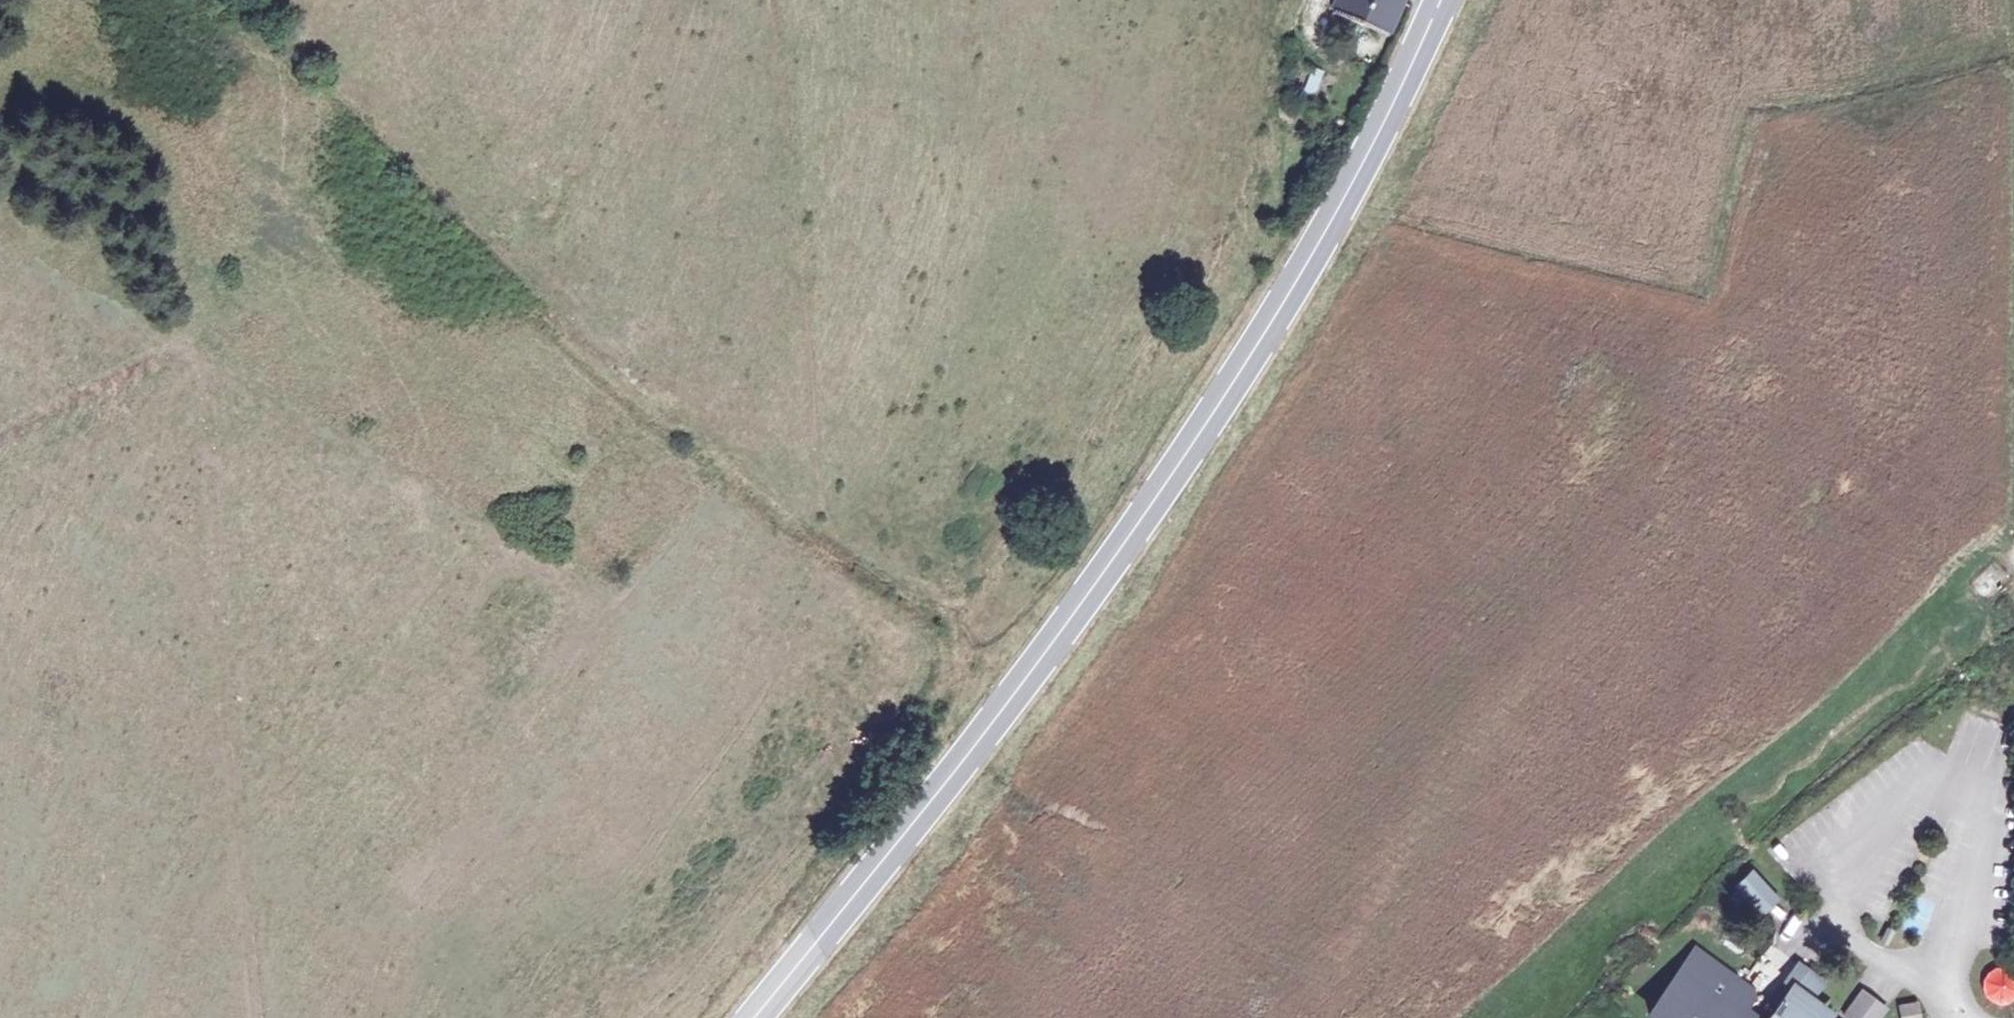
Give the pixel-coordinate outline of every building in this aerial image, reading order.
[(1402,0),(1337,0),(1335,5),(1390,29),(1402,0)] [(1753,909),(1762,897),(1736,869),(1727,880),(1753,909)] [(1914,895),(1900,928),(1921,937),(1935,903),(1914,895)] [(1749,1015),(1759,999),(1760,987),(1706,943),(1655,1007),(1668,1017),(1752,1017),(1749,1015)] [(2013,999),(2013,981),(2003,966),(1979,983),(1999,1010),(2013,999)] [(1835,1017),(1821,1003),(1831,987),(1818,976),(1805,992),(1799,988),(1774,1017),(1834,1017),(1835,1017)] [(1871,995),(1853,1017),(1890,1017),(1894,1013),(1871,995)] [(1919,1001),(1897,1004),(1899,1017),(1921,1017),(1919,1001)]
